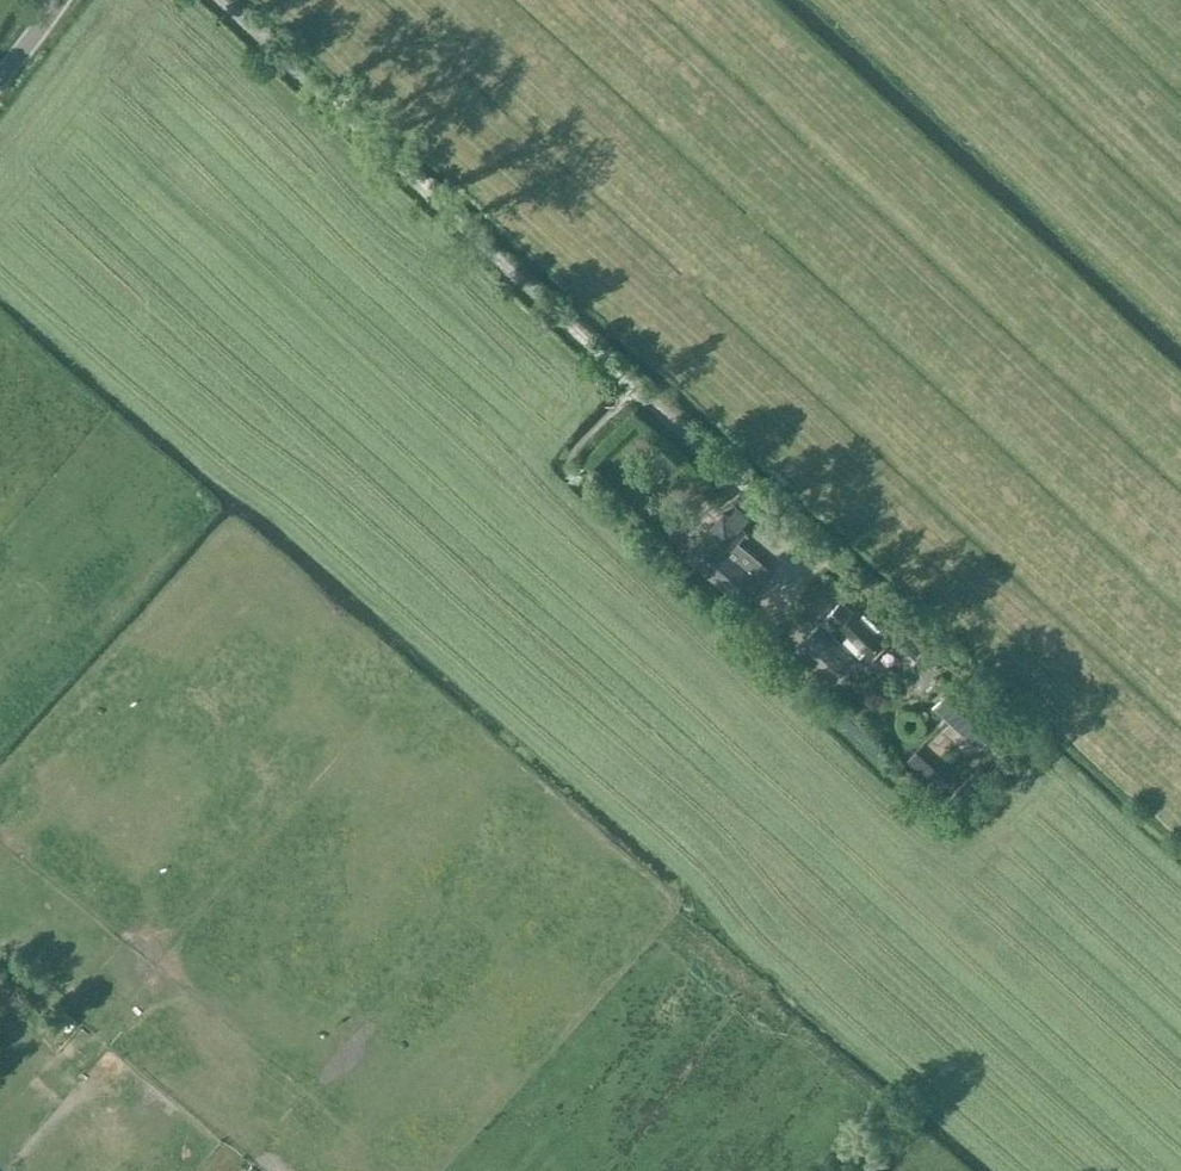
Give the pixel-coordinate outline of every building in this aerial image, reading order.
[(723,512),(685,557),(741,604),(760,581),(752,574),(761,562),(737,542),(746,531),(723,512)] [(823,623),(813,633),(807,640),(838,670),(854,654),(851,651),(856,646),(866,657),(891,632),(878,619),(884,613),(871,601),(865,607),(862,603),(853,613),(841,602),(825,618),(828,621),(825,625),(823,623)] [(969,691),(957,679),(931,707),(978,750),(982,746),(996,760),(1017,737),(999,720),(1005,714),(974,685),(969,691)] [(0,975),(0,995),(10,984),(0,975)]
